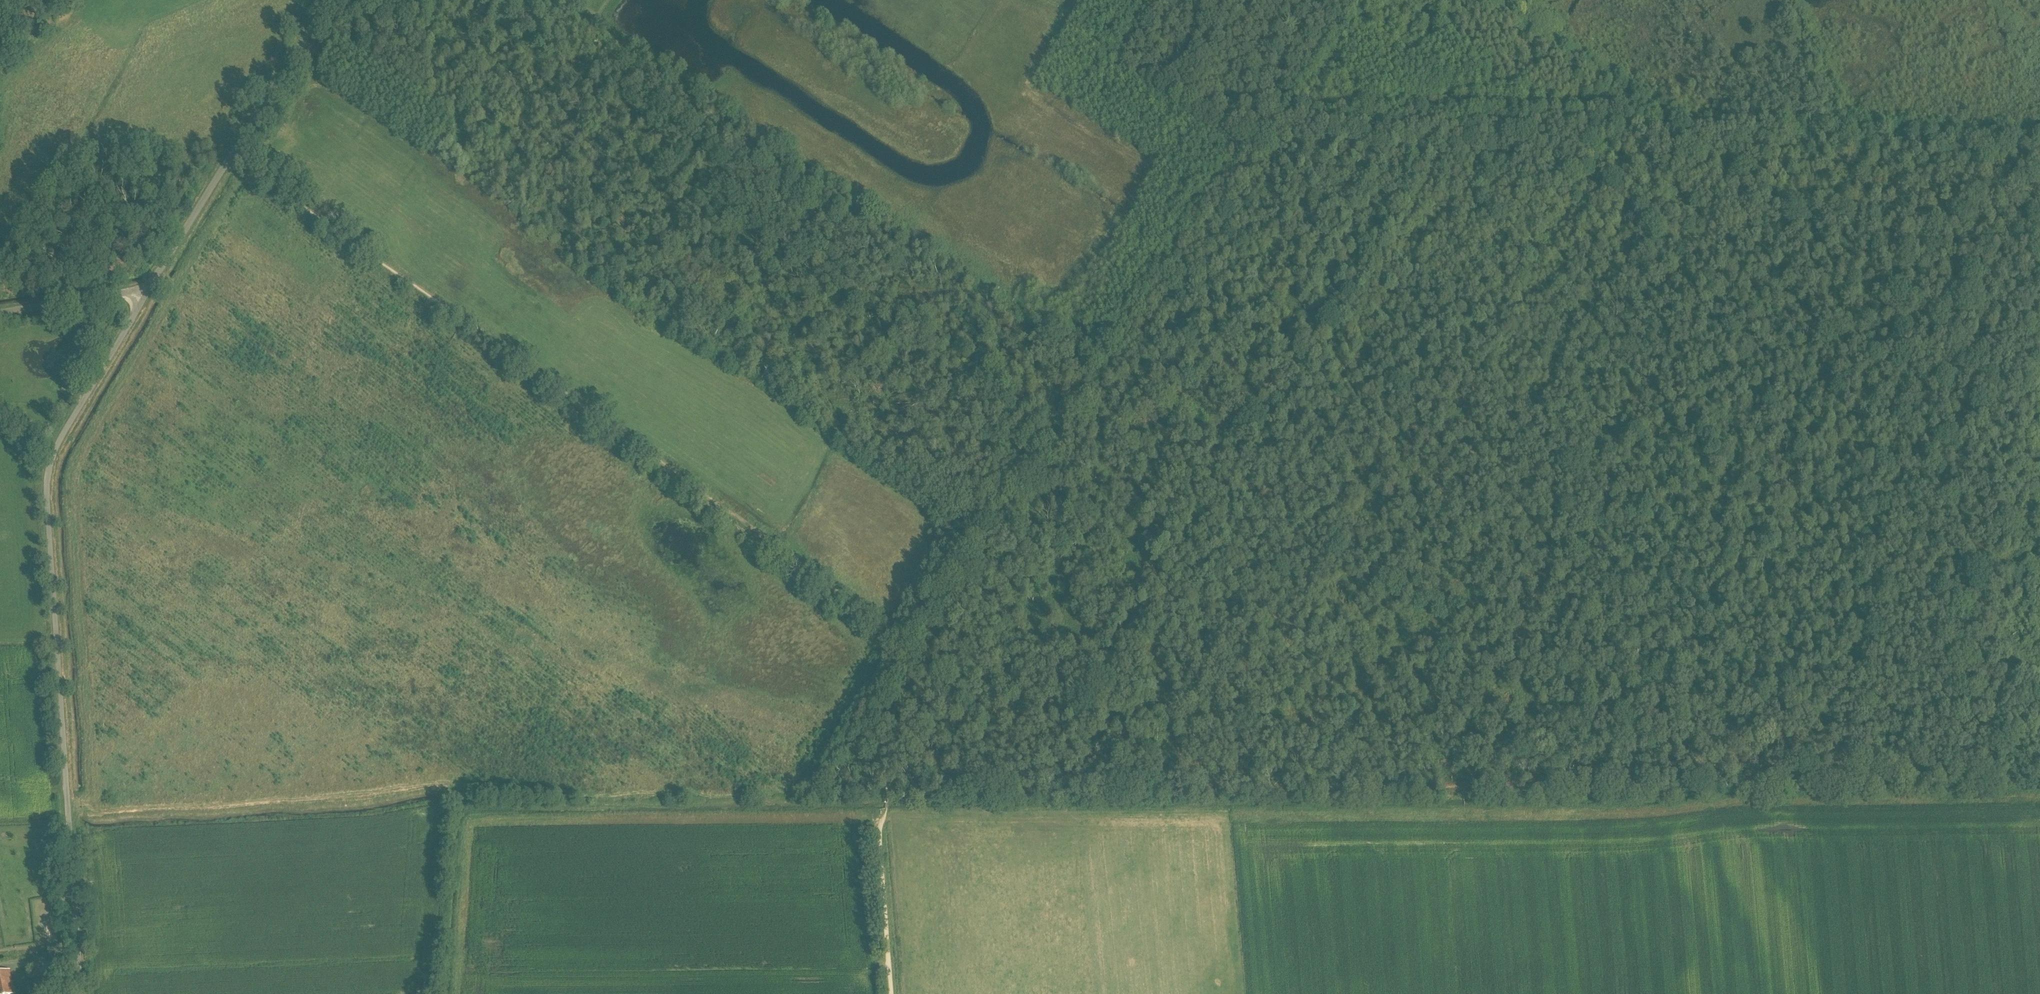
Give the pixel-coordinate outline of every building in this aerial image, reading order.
[(9,971),(0,973),(0,993),(14,993),(9,971)]
